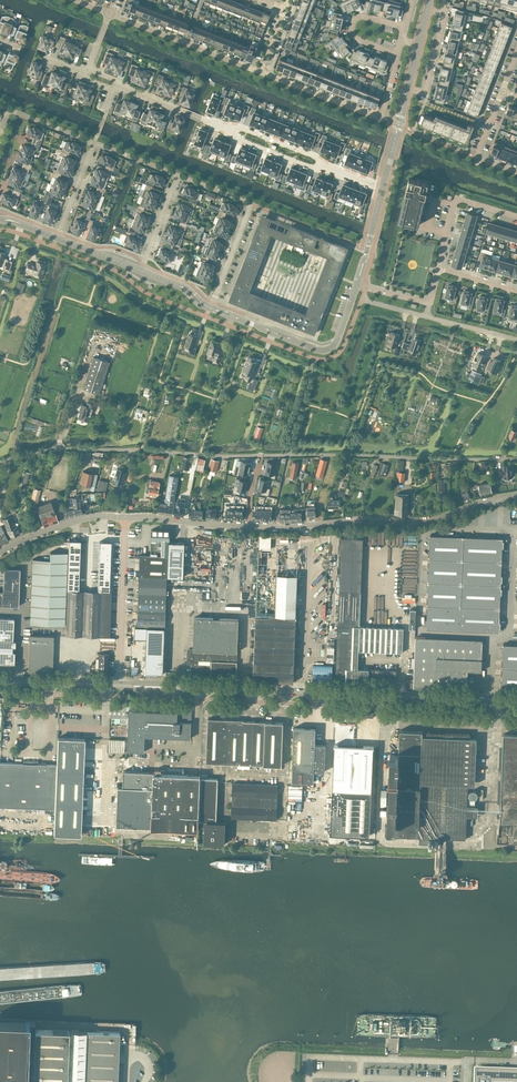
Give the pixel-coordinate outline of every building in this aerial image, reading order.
[(129,11),(132,2),(133,2),(133,0),(126,0),(123,8),(123,9),(129,11)] [(223,8),(226,0),(219,0),(217,6),(223,8)] [(229,11),(233,0),(232,0),(226,0),(223,8),(229,11)] [(229,11),(235,13),(239,3),(233,0),(229,11)] [(300,6),(311,10),(313,4),(302,0),(300,6)] [(348,11),(353,9),(354,9),(349,0),(342,0),(343,1),(340,3),(344,11),(347,10),(348,11)] [(354,9),(359,6),(358,4),(361,3),(360,0),(349,0),(354,9)] [(376,0),(366,0),(365,5),(368,6),(368,8),(374,10),(373,10),(374,10),(376,0)] [(386,1),(382,1),(383,0),(376,0),(374,10),(380,11),(380,9),(383,10),(386,1)] [(392,15),(395,1),(391,0),(389,0),(389,2),(386,1),(383,10),(386,11),(386,13),(392,14),(392,15)] [(512,9),(515,0),(508,0),(506,7),(512,9)] [(392,14),(398,16),(399,14),(402,15),(404,6),(401,5),(401,2),(395,1),(392,15),(392,14)] [(129,11),(134,13),(138,4),(133,2),(132,2),(129,11)] [(235,13),(241,16),(246,5),(239,3),(235,13)] [(134,13),(141,16),(145,7),(138,4),(134,13)] [(241,16),(248,18),(252,7),(246,5),(241,16)] [(298,11),(309,15),(311,10),(300,6),(298,11)] [(141,16),(147,18),(151,9),(145,7),(141,16)] [(248,18),(254,20),(258,10),(252,7),(248,18)] [(147,18),(154,21),(157,12),(151,9),(147,18)] [(453,18),(467,21),(469,15),(466,14),(467,11),(458,9),(457,12),(455,12),(454,17),(453,17),(453,18)] [(254,20),(260,23),(264,12),(258,10),(254,20)] [(296,17),(307,21),(309,15),(298,11),(296,17)] [(334,11),(331,20),(342,23),(343,23),(342,23),(344,17),(342,16),(342,13),(334,11)] [(154,21),(160,23),(163,14),(157,12),(154,21)] [(256,33),(259,34),(262,26),(265,28),(270,14),(264,12),(260,23),(256,33)] [(160,23),(166,26),(170,16),(163,14),(160,23)] [(4,32),(10,17),(8,17),(7,16),(6,16),(5,16),(5,17),(2,16),(0,21),(0,29),(2,29),(1,31),(4,32)] [(166,26),(172,28),(176,19),(170,16),(166,26)] [(8,32),(13,34),(16,27),(15,27),(17,22),(14,21),(14,20),(14,19),(13,18),(12,18),(10,17),(11,17),(10,17),(4,32),(8,33),(8,32)] [(294,23),(304,27),(307,21),(296,17),(294,23)] [(453,27),(462,30),(463,26),(466,27),(467,21),(453,18),(454,18),(452,24),(454,24),(453,27)] [(172,28),(179,30),(182,21),(176,19),(172,28)] [(329,30),(338,32),(339,29),(341,29),(342,23),(331,20),(329,20),(327,26),(330,26),(329,30)] [(184,33),(188,34),(190,28),(187,27),(189,24),(182,21),(179,30),(184,33)] [(502,22),(499,28),(510,32),(512,26),(502,22)] [(292,28),(302,32),(304,27),(294,23),(292,28)] [(19,40),(23,41),(25,37),(25,36),(26,33),(25,33),(28,27),(27,26),(26,26),(25,25),(24,25),(23,25),(23,26),(20,25),(18,30),(17,30),(15,36),(19,38),(19,40)] [(191,35),(197,38),(201,28),(194,26),(193,29),(190,28),(188,34),(191,36),(191,35)] [(197,38),(203,40),(207,31),(208,28),(202,26),(201,28),(197,38)] [(449,36),(463,39),(464,33),(461,33),(462,30),(453,27),(453,30),(451,30),(449,36)] [(289,34),(300,38),(302,32),(292,28),(289,34)] [(499,28),(497,34),(508,38),(510,32),(499,28)] [(203,40),(210,43),(213,33),(207,31),(203,40)] [(210,43),(216,45),(219,36),(213,33),(210,43)] [(39,49),(43,51),(44,49),(46,50),(48,44),(52,46),(54,40),(55,37),(48,34),(46,37),(42,35),(42,36),(41,36),(39,40),(40,40),(38,47),(40,48),(39,49)] [(287,39),(298,43),(300,38),(289,34),(287,39)] [(331,44),(335,49),(346,41),(346,40),(346,41),(342,36),(340,37),(338,34),(331,40),(333,43),(331,44)] [(497,34),(495,39),(506,43),(508,38),(497,34)] [(247,57),(253,59),(253,58),(261,37),(255,35),(250,48),(247,57)] [(62,55),(65,56),(70,43),(66,42),(68,39),(60,36),(59,39),(56,45),(61,47),(59,52),(62,53),(62,55)] [(216,45),(222,47),(226,38),(219,36),(216,45)] [(449,46),(458,48),(458,45),(461,45),(463,39),(449,36),(448,42),(450,43),(449,46)] [(222,47),(228,50),(232,40),(226,38),(222,47)] [(285,45),(296,49),(298,43),(287,39),(285,45)] [(495,39),(493,45),(503,49),(506,43),(495,39)] [(228,50),(234,52),(238,43),(232,40),(228,50)] [(341,53),(343,55),(350,50),(348,47),(350,46),(346,41),(335,49),(339,54),(341,53)] [(65,56),(69,58),(69,56),(72,57),(74,52),(79,54),(82,48),(81,47),(83,44),(75,42),(74,45),(70,43),(65,56)] [(234,52),(241,55),(244,45),(238,43),(234,52)] [(241,55),(247,57),(250,48),(244,45),(241,55)] [(493,45),(491,50),(501,55),(503,49),(493,45)] [(444,54),(458,58),(459,52),(457,51),(458,48),(449,46),(448,49),(446,48),(445,54),(444,54)] [(117,59),(112,72),(116,74),(116,72),(119,73),(121,68),(126,70),(129,63),(128,63),(129,60),(122,57),(125,51),(121,49),(117,59)] [(353,62),(359,64),(364,51),(358,49),(357,51),(354,50),(351,58),(354,59),(353,62)] [(491,50),(488,56),(499,60),(501,55),(491,50)] [(106,54),(103,61),(108,63),(106,68),(109,69),(108,71),(112,72),(117,59),(113,58),(115,54),(107,51),(106,55),(106,54)] [(366,64),(368,65),(372,57),(369,55),(370,53),(364,51),(359,64),(365,66),(366,64)] [(10,69),(11,69),(14,63),(16,60),(18,55),(13,53),(13,55),(8,53),(6,60),(4,65),(7,66),(7,67),(7,68),(8,68),(10,69)] [(444,64),(453,66),(454,63),(456,64),(458,58),(444,54),(443,60),(445,61),(444,64)] [(370,69),(376,71),(381,58),(375,56),(375,58),(372,57),(368,65),(371,66),(370,69)] [(488,56),(486,62),(497,66),(499,60),(488,56)] [(276,68),(283,71),(287,60),(280,58),(278,62),(276,68)] [(376,71),(382,73),(383,71),(386,72),(390,64),(386,62),(387,60),(381,58),(382,58),(381,58),(376,71)] [(31,77),(38,80),(39,77),(40,77),(42,71),(38,70),(40,64),(39,63),(39,62),(35,60),(34,62),(32,61),(30,68),(29,67),(27,71),(28,71),(28,73),(32,74),(31,77)] [(283,71),(289,73),(293,63),(287,60),(283,71)] [(486,62),(484,67),(495,71),(497,66),(486,62)] [(289,73),(295,76),(299,65),(293,63),(289,73)] [(131,67),(128,73),(133,75),(131,80),(134,81),(134,83),(137,84),(142,71),(138,70),(140,66),(132,64),(131,67)] [(440,72),(453,76),(455,70),(452,69),(453,66),(444,64),(443,67),(441,67),(440,72)] [(295,76),(301,78),(305,68),(299,65),(295,76)] [(484,67),(482,73),(493,77),(495,71),(484,67)] [(301,78),(307,81),(311,70),(305,68),(301,78)] [(142,71),(137,84),(141,86),(141,84),(144,85),(146,80),(151,82),(154,75),(153,75),(155,72),(147,69),(147,70),(143,69),(142,71)] [(307,81),(314,83),(318,73),(311,70),(307,81)] [(50,84),(54,86),(59,73),(55,71),(55,73),(52,71),(50,77),(45,75),(42,81),(43,81),(41,84),(49,87),(50,84)] [(440,82),(448,84),(449,81),(452,82),(453,76),(440,72),(440,73),(438,79),(440,79),(440,82)] [(56,90),(64,93),(65,90),(68,84),(63,82),(65,76),(62,75),(63,74),(59,73),(54,86),(58,87),(56,90)] [(314,83),(320,85),(324,75),(318,73),(314,83)] [(482,73),(480,79),(490,83),(493,77),(482,73)] [(159,93),(163,94),(168,81),(164,80),(166,77),(158,74),(157,77),(154,83),(159,85),(157,90),(160,91),(159,93)] [(320,85),(326,88),(330,77),(324,75),(320,85)] [(326,88),(332,90),(336,80),(330,77),(326,88)] [(163,94),(167,96),(167,94),(170,95),(172,90),(177,92),(180,86),(179,85),(181,82),(173,79),(172,83),(168,81),(163,94)] [(480,79),(478,84),(488,88),(490,83),(480,79)] [(332,90),(338,93),(342,82),(336,80),(332,90)] [(338,93),(345,95),(349,85),(342,82),(338,93)] [(435,91),(446,94),(448,84),(440,82),(439,85),(437,85),(435,91)] [(76,97),(80,98),(85,85),(81,84),(81,85),(78,84),(76,89),(71,87),(68,94),(69,94),(68,97),(75,100),(76,97)] [(478,84),(475,90),(486,94),(488,88),(478,84)] [(82,103),(90,106),(91,103),(94,96),(89,94),(91,89),(88,88),(89,87),(85,85),(80,98),(84,100),(82,103)] [(345,95),(351,97),(355,87),(349,85),(345,95)] [(182,105),(186,106),(187,105),(189,106),(192,99),(193,99),(194,96),(193,95),(193,94),(189,92),(191,89),(183,86),(182,89),(179,95),(183,96),(181,102),(183,103),(182,105)] [(351,97),(357,100),(361,89),(355,87),(351,97)] [(357,100),(363,102),(367,92),(361,89),(357,100)] [(475,90),(473,95),(484,99),(486,94),(475,90)] [(435,101),(444,103),(446,94),(435,91),(434,97),(436,97),(435,101)] [(363,102),(369,105),(373,94),(367,92),(363,102)] [(369,105),(376,107),(379,101),(378,101),(380,97),(373,94),(369,105)] [(208,107),(207,110),(209,111),(213,112),(213,113),(214,112),(215,113),(219,102),(223,103),(225,96),(221,95),(220,99),(213,96),(212,98),(211,100),(212,100),(209,106),(208,107)] [(473,95),(471,101),(482,105),(484,99),(473,95)] [(227,97),(224,103),(228,105),(225,113),(230,115),(230,116),(232,116),(237,105),(237,103),(230,100),(231,98),(227,97)] [(122,112),(126,114),(131,101),(127,99),(127,100),(124,99),(122,105),(117,103),(114,109),(115,109),(113,112),(121,115),(122,112)] [(128,118),(136,121),(137,118),(140,112),(135,110),(137,104),(134,103),(134,102),(131,101),(126,114),(130,115),(128,118)] [(428,105),(475,124),(476,120),(429,101),(428,105)] [(471,101),(469,106),(480,111),(482,105),(471,101)] [(237,105),(232,116),(234,117),(235,117),(240,119),(243,111),(247,112),(250,106),(246,104),(244,108),(237,105),(238,103),(237,103),(237,105)] [(513,120),(516,109),(516,107),(513,106),(513,107),(509,105),(504,117),(513,120)] [(467,112),(477,116),(480,111),(469,106),(467,112)] [(252,107),(250,113),(253,115),(250,123),(255,125),(256,126),(256,125),(258,126),(263,113),(262,115),(255,112),(256,108),(252,107)] [(148,122),(152,124),(157,111),(153,109),(153,111),(150,109),(148,115),(143,113),(140,119),(141,119),(139,122),(147,125),(148,122)] [(154,128),(162,131),(163,128),(166,122),(161,120),(163,114),(160,113),(160,112),(157,111),(152,124),(155,125),(154,128)] [(263,113),(258,126),(260,127),(261,127),(265,129),(265,130),(270,116),(263,113)] [(462,141),(467,142),(474,125),(471,124),(470,124),(469,123),(467,126),(468,127),(436,115),(433,118),(426,116),(422,125),(432,129),(433,127),(437,128),(436,130),(441,132),(442,130),(446,132),(445,134),(450,136),(451,134),(454,135),(454,137),(459,139),(459,137),(463,138),(462,141)] [(166,130),(174,133),(175,130),(179,131),(179,130),(181,130),(182,127),(181,126),(183,119),(182,119),(182,117),(178,116),(177,117),(175,116),(173,122),(169,121),(167,127),(168,127),(166,130)] [(270,116),(265,130),(266,129),(268,130),(269,131),(269,130),(273,132),(278,119),(277,121),(270,118),(271,116),(270,116)] [(278,119),(273,132),(277,133),(277,134),(278,134),(280,135),(286,121),(285,121),(285,122),(278,119)] [(286,121),(280,135),(281,135),(283,136),(284,136),(288,138),(293,124),(286,121)] [(293,124),(288,138),(292,139),(293,140),(295,141),(301,127),(300,129),(293,127),(294,124),(293,124)] [(28,127),(26,132),(27,132),(27,133),(31,135),(30,137),(33,138),(34,138),(41,141),(42,139),(41,139),(44,132),(38,130),(38,129),(33,127),(33,128),(30,127),(29,128),(28,127)] [(301,127),(295,141),(296,141),(300,143),(301,143),(303,144),(308,130),(301,127)] [(196,140),(195,143),(201,145),(200,149),(204,151),(206,144),(203,143),(208,132),(206,131),(202,129),(201,129),(200,129),(199,131),(199,132),(196,139),(195,140),(196,140)] [(308,130),(303,144),(305,144),(305,145),(306,145),(311,147),(314,138),(318,140),(320,133),(316,132),(316,133),(308,130)] [(323,134),(320,141),(324,142),(321,150),(326,152),(326,153),(327,153),(328,154),(334,140),(326,137),(327,136),(323,134)] [(33,138),(32,143),(39,146),(41,141),(34,138),(33,138)] [(208,145),(206,151),(210,153),(210,152),(218,155),(223,141),(221,140),(220,140),(215,138),(212,146),(208,145)] [(334,140),(328,154),(330,154),(331,155),(331,154),(336,156),(340,148),(343,150),(346,143),(342,141),(341,143),(334,141),(334,140)] [(63,147),(61,151),(69,154),(70,150),(78,153),(78,152),(79,153),(81,148),(80,147),(80,146),(77,145),(77,144),(72,142),(72,143),(66,141),(64,147),(63,147)] [(223,141),(218,155),(225,158),(225,159),(228,160),(231,154),(227,152),(231,144),(226,142),(227,142),(226,142),(223,141)] [(491,151),(496,154),(501,143),(500,143),(495,141),(491,151)] [(502,156),(507,143),(501,141),(500,143),(501,143),(496,154),(502,156)] [(19,152),(32,157),(35,150),(37,151),(39,146),(32,143),(30,147),(25,145),(24,146),(22,145),(20,152),(19,152)] [(512,148),(513,145),(507,143),(502,156),(508,158),(512,148)] [(347,147),(345,154),(348,155),(345,163),(348,164),(348,165),(349,165),(353,166),(358,153),(357,155),(350,152),(351,149),(347,147)] [(234,155),(231,161),(235,163),(235,162),(243,164),(248,151),(244,149),(243,149),(240,148),(237,156),(234,155)] [(516,151),(516,150),(512,148),(508,158),(513,160),(516,151)] [(62,156),(59,163),(62,164),(73,168),(72,167),(75,161),(72,160),(72,159),(68,157),(69,154),(61,151),(60,155),(62,156)] [(248,151),(243,164),(250,167),(250,169),(254,170),(256,164),(253,162),(256,154),(253,153),(253,152),(252,152),(248,151)] [(18,157),(17,159),(24,162),(23,166),(29,169),(30,169),(32,165),(30,164),(32,157),(19,152),(17,156),(18,157)] [(358,153),(353,166),(360,169),(365,156),(358,153)] [(105,168),(112,170),(113,171),(114,167),(116,160),(110,158),(111,157),(106,155),(105,156),(102,155),(102,156),(100,155),(98,160),(100,161),(99,161),(107,164),(105,168)] [(365,156),(360,169),(364,171),(365,171),(368,172),(371,164),(372,161),(365,158),(366,156),(365,156)] [(259,165),(256,171),(260,173),(262,169),(269,172),(268,174),(274,161),(272,160),(271,159),(271,160),(266,158),(263,166),(259,165)] [(274,161),(268,174),(276,177),(275,178),(279,180),(282,173),(278,172),(281,164),(276,162),(276,161),(274,161)] [(54,169),(53,172),(54,173),(61,175),(62,172),(69,175),(70,172),(71,173),(73,168),(62,164),(59,163),(57,170),(54,169)] [(12,170),(10,174),(24,179),(26,172),(28,173),(29,169),(23,166),(21,170),(14,167),(13,170),(12,170)] [(93,176),(106,181),(109,174),(110,175),(112,170),(105,168),(104,171),(99,169),(99,170),(96,169),(94,176),(93,176)] [(284,174),(282,181),(286,183),(287,180),(294,183),(299,171),(295,169),(294,168),(294,169),(291,168),(288,176),(284,174)] [(299,171),(294,183),(295,183),(295,182),(302,185),(301,188),(305,190),(307,183),(304,182),(307,174),(304,172),(303,172),(299,171)] [(54,173),(53,176),(56,178),(54,185),(64,189),(66,184),(67,182),(59,179),(61,175),(54,173)] [(145,184),(146,184),(153,187),(154,183),(161,186),(162,185),(163,185),(165,180),(164,180),(164,179),(161,178),(161,176),(156,174),(156,176),(150,173),(147,180),(147,179),(145,184)] [(11,175),(8,182),(11,183),(10,183),(15,185),(16,185),(21,187),(24,179),(10,174),(10,175),(11,175)] [(97,189),(104,192),(105,193),(106,189),(103,188),(106,181),(93,176),(91,181),(92,181),(91,183),(98,186),(97,189)] [(310,184),(307,191),(311,192),(313,189),(320,191),(319,193),(324,180),(323,180),(323,179),(322,179),(317,177),(313,186),(310,184)] [(406,192),(399,221),(405,222),(412,224),(418,225),(425,196),(428,197),(429,191),(426,190),(428,183),(422,182),(422,181),(416,180),(415,180),(409,179),(407,186),(406,192)] [(324,180),(319,193),(327,196),(326,198),(330,200),(333,193),(329,192),(332,183),(327,181),(326,181),(324,180)] [(46,190),(44,194),(52,197),(54,194),(58,196),(58,195),(61,196),(64,189),(54,185),(51,184),(48,191),(46,190)] [(145,190),(143,197),(156,202),(155,201),(158,194),(155,193),(156,193),(151,191),(153,187),(146,184),(144,189),(145,190)] [(336,191),(334,198),(338,199),(339,197),(346,200),(351,187),(347,186),(347,185),(346,185),(343,184),(340,192),(336,191)] [(189,201),(196,203),(197,204),(198,199),(200,193),(194,191),(195,189),(190,187),(189,189),(186,187),(185,188),(184,188),(182,193),(183,193),(183,194),(190,197),(189,201)] [(351,187),(346,200),(353,203),(353,204),(359,190),(351,187)] [(9,203),(15,205),(18,199),(20,192),(14,189),(11,196),(4,193),(3,194),(2,194),(0,198),(1,199),(1,200),(5,201),(4,202),(9,204),(9,203)] [(85,197),(98,202),(101,195),(102,196),(104,192),(97,189),(95,193),(88,190),(87,193),(87,192),(85,197)] [(359,190),(353,204),(361,207),(359,212),(363,214),(365,209),(364,209),(367,203),(363,201),(366,193),(362,192),(363,191),(362,191),(361,191),(359,190)] [(88,211),(96,214),(98,210),(95,209),(98,202),(85,197),(83,204),(85,205),(85,206),(90,208),(88,211)] [(140,204),(152,209),(153,206),(154,207),(156,202),(143,197),(140,204)] [(40,209),(43,210),(46,202),(42,201),(41,205),(33,203),(32,205),(31,205),(29,210),(31,210),(29,213),(30,215),(35,217),(36,215),(37,216),(40,209)] [(44,220),(49,222),(50,221),(51,221),(52,219),(53,219),(55,214),(54,214),(56,208),(49,206),(50,203),(46,202),(43,210),(46,211),(44,218),(45,219),(44,220)] [(220,208),(219,212),(226,215),(227,211),(234,214),(235,213),(236,213),(238,208),(237,208),(237,207),(234,206),(234,205),(229,203),(229,204),(223,202),(220,208)] [(176,210),(190,215),(192,208),(187,206),(187,205),(183,203),(182,204),(180,203),(177,210),(176,210)] [(137,212),(134,219),(147,224),(149,220),(148,219),(150,216),(142,213),(144,210),(137,207),(135,212),(137,212)] [(174,217),(187,222),(190,215),(176,210),(174,214),(175,215),(174,217)] [(219,217),(216,224),(229,229),(228,229),(231,222),(229,221),(229,220),(224,218),(226,215),(219,212),(217,217),(219,217)] [(465,218),(475,221),(477,215),(467,212),(465,218)] [(83,225),(86,227),(89,219),(86,218),(84,222),(77,219),(76,222),(75,222),(73,227),(74,227),(73,230),(74,230),(74,232),(79,233),(79,232),(80,233),(83,225)] [(464,224),(474,227),(475,221),(465,218),(464,224)] [(88,237),(93,239),(93,238),(94,238),(96,235),(97,236),(99,231),(97,231),(99,225),(92,223),(93,220),(89,219),(86,227),(90,228),(87,235),(88,236),(88,237)] [(128,231),(135,233),(136,229),(141,231),(141,230),(144,231),(146,224),(147,225),(147,224),(134,219),(131,226),(130,226),(128,231)] [(490,222),(487,232),(493,234),(496,224),(490,222)] [(212,231),(210,234),(217,237),(218,233),(226,236),(227,234),(229,229),(216,224),(213,231),(212,231)] [(229,300),(246,307),(251,294),(248,292),(258,264),(260,265),(272,233),(271,233),(272,229),(268,227),(259,224),(229,300)] [(462,230),(472,233),(474,227),(464,224),(462,230)] [(496,224),(493,234),(498,236),(501,226),(496,224)] [(168,232),(181,237),(184,230),(171,225),(170,228),(169,228),(168,232)] [(290,324),(315,333),(348,248),(290,226),(285,239),(293,242),(292,243),(307,249),(308,248),(328,256),(328,255),(330,256),(322,276),(321,276),(306,314),(307,314),(306,318),(295,313),(296,311),(288,308),(295,311),(290,324)] [(501,226),(498,236),(504,237),(507,227),(501,226)] [(507,227),(504,237),(510,239),(513,229),(507,227)] [(460,236),(470,238),(472,233),(462,230),(462,231),(461,234),(460,234),(460,235),(460,236)] [(134,246),(138,247),(138,246),(139,247),(141,242),(140,241),(140,240),(133,237),(134,234),(127,231),(125,234),(126,235),(123,241),(129,244),(129,245),(134,247),(134,246)] [(171,247),(179,250),(181,245),(178,244),(181,237),(168,232),(167,233),(168,233),(165,240),(168,241),(172,243),(171,247)] [(210,239),(207,246),(220,251),(223,244),(220,243),(220,242),(216,240),(217,237),(210,234),(209,234),(208,238),(210,239)] [(468,244),(470,238),(460,236),(460,237),(459,240),(458,241),(468,244)] [(467,250),(468,244),(458,241),(457,247),(467,250)] [(203,253),(202,257),(208,259),(210,256),(214,258),(215,257),(217,258),(220,251),(207,246),(205,253),(203,253)] [(168,259),(174,261),(176,254),(177,255),(179,250),(171,247),(169,251),(162,249),(160,249),(158,254),(160,254),(159,255),(163,257),(162,258),(167,260),(168,259)] [(465,256),(467,250),(457,247),(455,253),(465,256)] [(484,267),(488,268),(491,257),(492,255),(481,251),(478,259),(482,260),(480,266),(483,267),(484,267)] [(4,266),(3,270),(9,272),(12,261),(7,259),(4,258),(5,253),(4,253),(2,252),(0,252),(0,265),(4,266)] [(455,253),(453,258),(463,261),(465,256),(455,253)] [(199,268),(212,273),(214,268),(213,268),(214,266),(207,263),(208,259),(202,257),(200,260),(202,261),(199,268)] [(495,271),(499,259),(491,257),(488,268),(492,270),(493,270),(495,271)] [(463,261),(453,258),(451,264),(461,267),(463,261)] [(499,272),(503,273),(507,262),(499,259),(495,271),(496,271),(499,272)] [(33,274),(41,277),(46,264),(37,262),(36,265),(28,262),(26,269),(34,272),(33,274)] [(515,264),(514,264),(507,262),(503,273),(507,274),(508,275),(508,274),(511,275),(511,276),(515,264)] [(206,279),(209,280),(211,273),(212,273),(199,268),(196,275),(201,277),(201,278),(206,280),(206,279)] [(457,296),(454,295),(456,287),(455,286),(454,286),(450,285),(448,285),(447,288),(446,293),(445,294),(446,294),(445,297),(450,298),(449,301),(456,303),(457,296)] [(460,304),(468,306),(467,307),(471,308),(473,301),(470,300),(472,292),(470,292),(470,291),(466,290),(465,290),(465,291),(464,290),(463,293),(463,294),(462,298),(461,298),(461,299),(462,299),(460,304)] [(478,305),(476,310),(483,312),(483,313),(487,314),(489,307),(485,306),(487,298),(486,297),(485,297),(482,296),(481,296),(480,296),(479,299),(478,299),(476,304),(477,304),(477,305),(478,305)] [(494,307),(493,310),(501,312),(500,315),(504,316),(506,309),(502,308),(504,300),(503,299),(502,299),(499,298),(498,298),(496,298),(496,301),(495,301),(495,302),(494,306),(494,307)] [(271,312),(278,314),(281,306),(281,305),(266,299),(262,308),(271,312)] [(516,322),(516,305),(514,305),(513,304),(513,305),(512,304),(511,307),(511,308),(510,308),(509,313),(510,314),(508,319),(515,321),(516,322)] [(391,332),(387,345),(396,347),(397,343),(399,338),(398,338),(400,334),(391,332)] [(197,336),(190,333),(185,346),(191,348),(189,352),(194,354),(194,355),(197,347),(193,346),(197,336)] [(404,342),(402,348),(405,349),(406,348),(416,352),(421,340),(415,338),(413,342),(412,341),(411,345),(404,342)] [(218,363),(222,351),(218,349),(220,345),(211,342),(207,353),(215,356),(214,361),(218,363)] [(486,356),(478,352),(476,357),(476,356),(474,360),(474,361),(472,365),(480,369),(486,356)] [(83,388),(99,393),(109,362),(93,356),(83,388)] [(249,356),(243,371),(248,373),(245,379),(251,381),(255,371),(253,370),(256,362),(254,362),(255,359),(253,358),(249,356)] [(491,360),(487,369),(494,372),(495,369),(498,370),(500,365),(499,365),(501,360),(494,358),(492,361),(491,360)] [(468,372),(466,376),(469,377),(470,378),(478,381),(481,374),(472,370),(471,373),(468,372)] [(255,378),(250,389),(254,391),(258,379),(255,378)] [(78,418),(88,421),(91,412),(92,413),(95,405),(87,402),(86,406),(81,404),(80,408),(82,409),(81,412),(80,412),(78,418)] [(258,427),(254,437),(260,439),(263,428),(258,427)] [(510,434),(508,438),(513,440),(516,432),(511,430),(510,432),(510,434)] [(184,456),(182,468),(188,469),(191,457),(184,456)] [(197,469),(204,470),(206,459),(199,458),(197,469)] [(210,470),(216,471),(219,460),(213,459),(210,470)] [(236,465),(234,474),(239,475),(239,473),(248,475),(251,463),(242,461),(241,460),(240,466),(236,465)] [(397,480),(403,481),(404,472),(402,472),(404,460),(398,460),(396,471),(398,471),(397,480)] [(267,461),(264,473),(269,474),(269,477),(275,479),(276,475),(274,475),(277,463),(267,461)] [(290,478),(296,479),(299,463),(293,461),(290,478)] [(379,473),(385,475),(389,465),(382,462),(379,473)] [(503,477),(503,478),(513,478),(512,465),(503,466),(503,470),(499,470),(500,477),(503,477)] [(117,467),(113,482),(121,484),(122,478),(125,479),(127,472),(124,471),(125,470),(117,467)] [(80,483),(91,486),(94,473),(83,471),(80,483)] [(159,513),(173,515),(174,505),(179,476),(170,475),(168,485),(165,504),(160,503),(159,513)] [(235,485),(233,492),(240,494),(241,491),(245,492),(248,481),(239,479),(238,486),(235,485)] [(260,479),(257,490),(258,490),(262,490),(261,494),(269,495),(270,488),(267,487),(269,481),(268,480),(268,481),(260,479)] [(149,494),(158,495),(160,482),(151,480),(150,489),(149,488),(148,488),(147,489),(146,490),(146,492),(147,493),(148,493),(149,493),(149,494)] [(479,484),(481,495),(492,493),(490,482),(479,484)] [(455,492),(460,503),(471,499),(467,487),(455,492)] [(30,504),(36,505),(40,489),(34,488),(30,504)] [(395,515),(408,515),(409,495),(396,494),(395,515)] [(80,507),(79,497),(68,498),(70,510),(74,509),(80,507)] [(174,515),(184,516),(185,507),(184,507),(185,501),(177,500),(176,506),(174,515)] [(40,525),(41,527),(44,526),(58,521),(51,501),(37,506),(43,524),(40,525)] [(190,517),(202,518),(203,510),(200,510),(201,502),(191,501),(191,509),(190,517)] [(226,505),(226,519),(235,519),(235,505),(226,505)] [(235,505),(235,519),(243,519),(244,505),(235,505)] [(255,506),(254,520),(263,520),(263,506),(255,506)] [(263,506),(263,520),(272,520),(272,506),(263,506)] [(306,507),(307,519),(316,518),(315,506),(306,507)] [(80,507),(74,509),(75,516),(82,514),(80,507)] [(74,509),(63,512),(65,519),(75,516),(74,509)] [(206,518),(216,519),(216,512),(211,512),(212,509),(207,509),(206,518)] [(4,518),(10,538),(20,533),(17,522),(13,523),(11,516),(4,518)] [(8,540),(5,534),(1,526),(0,527),(0,545),(8,540)] [(151,555),(168,555),(169,540),(170,540),(170,530),(169,530),(164,530),(163,530),(163,529),(159,529),(159,530),(157,529),(153,529),(152,529),(152,530),(151,555)] [(427,628),(499,631),(499,628),(500,628),(501,622),(499,622),(501,594),(502,594),(502,588),(501,588),(501,581),(502,581),(503,575),(501,575),(502,547),(504,547),(504,541),(503,541),(503,538),(430,535),(430,538),(429,538),(429,544),(430,544),(429,572),(428,572),(427,578),(429,578),(428,585),(427,585),(427,591),(428,591),(427,619),(426,619),(426,625),(427,625),(427,628)] [(169,542),(168,576),(184,577),(185,543),(169,542)] [(30,623),(65,625),(67,552),(50,552),(50,559),(33,559),(30,623)] [(168,555),(151,555),(140,554),(140,555),(140,566),(168,567),(168,555)] [(139,576),(139,577),(167,578),(168,567),(140,566),(139,576)] [(18,606),(19,606),(18,606),(19,592),(18,592),(18,589),(19,589),(20,569),(4,568),(3,589),(5,589),(5,592),(0,592),(0,605),(18,606)] [(139,577),(139,593),(166,594),(167,578),(139,577)] [(66,635),(110,637),(111,592),(101,591),(67,590),(66,635)] [(335,680),(396,682),(396,670),(358,668),(359,650),(403,652),(404,628),(358,626),(360,591),(339,590),(338,625),(337,647),(335,680)] [(139,593),(138,610),(166,611),(166,594),(139,593)] [(166,611),(138,610),(137,627),(144,627),(165,628),(166,611)] [(256,614),(253,681),(294,682),(294,677),(295,677),(295,673),(294,673),(296,616),(256,614)] [(211,677),(236,678),(239,619),(194,617),(193,650),(188,649),(187,663),(193,663),(192,673),(211,674),(211,677)] [(14,663),(15,652),(12,651),(13,646),(15,646),(15,640),(13,640),(14,618),(0,618),(0,663),(14,663)] [(135,627),(135,638),(147,639),(145,673),(164,674),(164,652),(165,628),(144,627),(137,627),(135,627)] [(28,672),(52,673),(54,636),(29,635),(28,672)] [(413,687),(467,689),(468,670),(481,671),(483,640),(415,637),(413,687)] [(516,691),(516,644),(503,644),(503,647),(502,647),(501,653),(503,653),(502,681),(500,681),(500,687),(501,688),(501,691),(516,691)] [(99,653),(98,668),(108,669),(108,654),(109,654),(109,652),(101,652),(101,653),(99,653)] [(313,664),(313,682),(332,682),(333,665),(313,664)] [(127,751),(144,751),(145,736),(191,738),(192,711),(186,711),(186,706),(180,706),(179,721),(178,721),(178,712),(129,710),(127,751)] [(206,763),(282,765),(283,722),(277,722),(277,721),(260,720),(260,721),(244,721),(244,720),(208,718),(206,763)] [(292,781),(314,782),(314,771),(325,771),(326,744),(315,744),(316,728),(294,727),(292,781)] [(381,788),(381,806),(386,806),(386,805),(388,805),(388,808),(388,813),(387,824),(385,824),(385,836),(418,837),(418,843),(433,844),(433,845),(439,845),(439,838),(440,838),(439,871),(438,871),(438,878),(439,878),(442,878),(443,878),(443,871),(442,871),(443,838),(466,839),(468,784),(475,785),(476,738),(470,737),(470,733),(400,730),(399,752),(398,754),(390,754),(389,791),(387,790),(387,788),(381,788)] [(516,842),(516,734),(503,734),(500,825),(499,825),(499,834),(497,834),(497,841),(516,842)] [(54,833),(81,835),(84,743),(57,742),(54,833)] [(334,745),(330,834),(369,835),(373,747),(374,747),(374,746),(334,744),(334,745)] [(55,808),(56,764),(38,763),(38,761),(23,760),(23,763),(0,762),(0,806),(55,808)] [(116,826),(198,829),(200,775),(154,773),(154,772),(154,771),(148,771),(123,770),(123,787),(118,787),(118,792),(117,803),(116,826)] [(231,818),(276,819),(278,785),(233,783),(231,818)] [(472,799),(473,799),(474,798),(475,798),(476,797),(477,796),(477,794),(477,793),(477,791),(476,791),(475,790),(474,789),(473,789),(472,789),(471,789),(470,790),(469,790),(469,791),(468,792),(468,793),(468,794),(468,795),(469,797),(470,798),(471,799),(472,799)] [(203,833),(203,842),(212,843),(212,841),(216,841),(216,843),(225,843),(226,834),(224,834),(224,830),(226,830),(226,821),(216,821),(204,820),(204,829),(205,829),(205,833),(203,833)] [(119,1032),(35,1029),(35,1022),(0,1020),(0,1081),(117,1081),(119,1032)] [(475,1073),(474,1081),(516,1081),(516,1075),(475,1073)]
